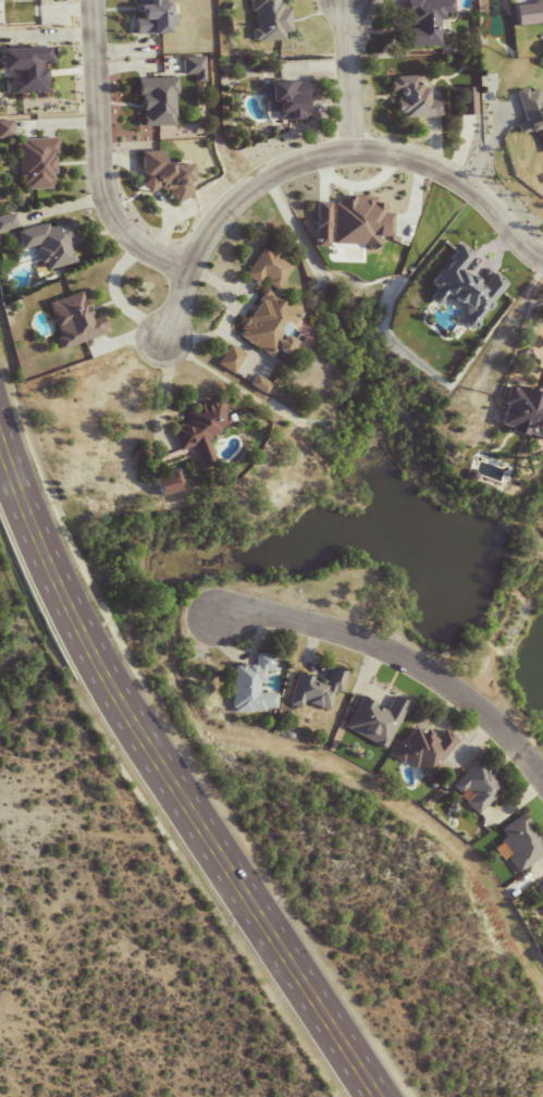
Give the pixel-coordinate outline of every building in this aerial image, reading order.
[(164,35),(164,0),(131,0),(131,35),(164,35)] [(275,8),(275,0),(244,0),(245,40),(282,40),(282,8),(275,8)] [(448,16),(448,0),(400,0),(400,46),(434,47),(434,16),(448,16)] [(513,25),(540,22),(538,3),(512,5),(513,25)] [(13,71),(13,81),(3,81),(4,94),(38,93),(38,49),(0,50),(0,71),(13,71)] [(192,82),(201,81),(200,56),(179,56),(179,74),(191,74),(192,82)] [(437,116),(436,99),(423,100),(423,88),(412,88),(412,76),(387,76),(388,118),(437,116)] [(169,78),(133,79),(134,126),(169,126),(169,78)] [(298,82),(263,84),(264,121),(300,120),(298,82)] [(453,115),(471,114),(470,89),(452,89),(453,115)] [(516,133),(534,130),(539,155),(542,154),(542,105),(533,107),(530,89),(509,93),(516,133)] [(10,137),(10,119),(0,120),(0,137),(10,137)] [(12,140),(13,189),(49,188),(48,139),(12,140)] [(182,165),(156,167),(156,151),(135,151),(136,189),(164,189),(164,199),(182,199),(182,165)] [(388,236),(389,213),(382,213),(382,203),(372,203),(372,198),(329,198),(329,244),(375,244),(375,236),(388,236)] [(311,246),(325,246),(326,202),(313,202),(311,246)] [(12,228),(10,213),(0,215),(0,230),(12,228)] [(30,247),(35,270),(71,263),(62,221),(10,231),(14,250),(30,247)] [(471,330),(504,282),(490,273),(479,288),(457,273),(470,254),(456,244),(427,285),(433,290),(426,300),(435,306),(442,297),(465,313),(459,322),(471,330)] [(271,289),(287,266),(259,247),(239,275),(252,284),(256,280),(271,289)] [(292,310),(256,292),(233,336),(274,358),(280,347),(274,345),(292,310)] [(83,319),(75,293),(40,303),(53,347),(98,335),(92,317),(83,319)] [(237,356),(223,347),(213,365),(227,372),(237,356)] [(536,395),(503,386),(492,429),(542,443),(542,371),(536,395)] [(246,386),(262,393),(267,383),(251,375),(246,386)] [(187,446),(194,470),(208,466),(199,434),(224,428),(217,399),(177,410),(181,422),(165,427),(172,451),(187,446)] [(150,477),(156,497),(182,489),(176,469),(150,477)] [(226,665),(225,711),(269,713),(270,693),(255,692),(256,671),(268,671),(269,653),(248,653),(248,666),(226,665)] [(289,674),(282,701),(325,714),(337,671),(328,669),(323,685),(289,674)] [(340,730),(381,748),(400,703),(386,697),(381,708),(355,698),(340,730)] [(451,739),(437,730),(430,740),(409,725),(388,753),(423,777),(451,739)] [(471,815),(498,787),(471,761),(444,788),(471,815)] [(513,874),(542,852),(517,817),(486,838),(513,874)] [(528,890),(542,912),(542,879),(528,890)] [(542,961),(542,944),(534,954),(542,961)]
